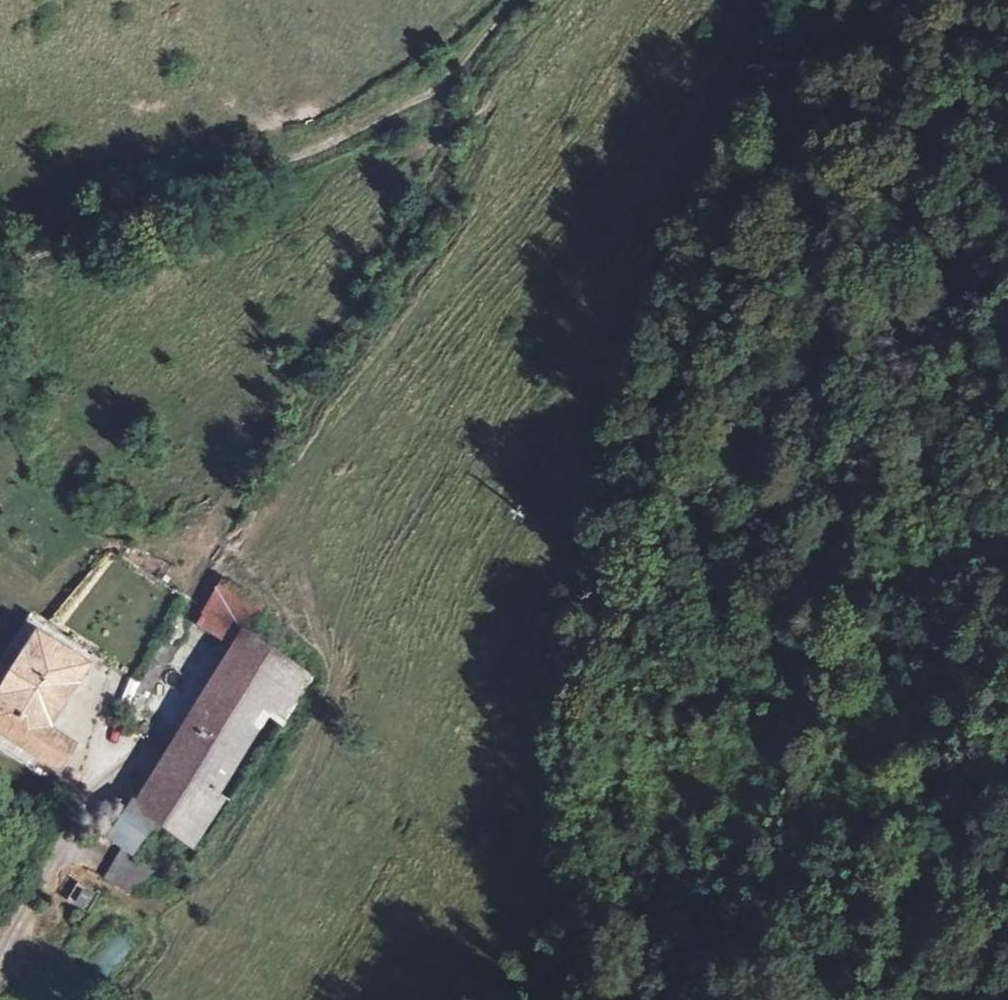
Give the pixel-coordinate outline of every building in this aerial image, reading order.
[(225,583),(198,625),(239,651),(266,609),(225,583)] [(87,665),(36,634),(0,692),(0,734),(58,771),(73,747),(46,730),(87,665)] [(311,675),(268,645),(226,705),(193,741),(166,770),(142,806),(123,839),(124,841),(153,813),(180,832),(260,718),(275,727),(311,675)] [(118,844),(134,820),(125,814),(109,838),(118,844)] [(87,910),(95,890),(76,882),(67,902),(87,910)]
